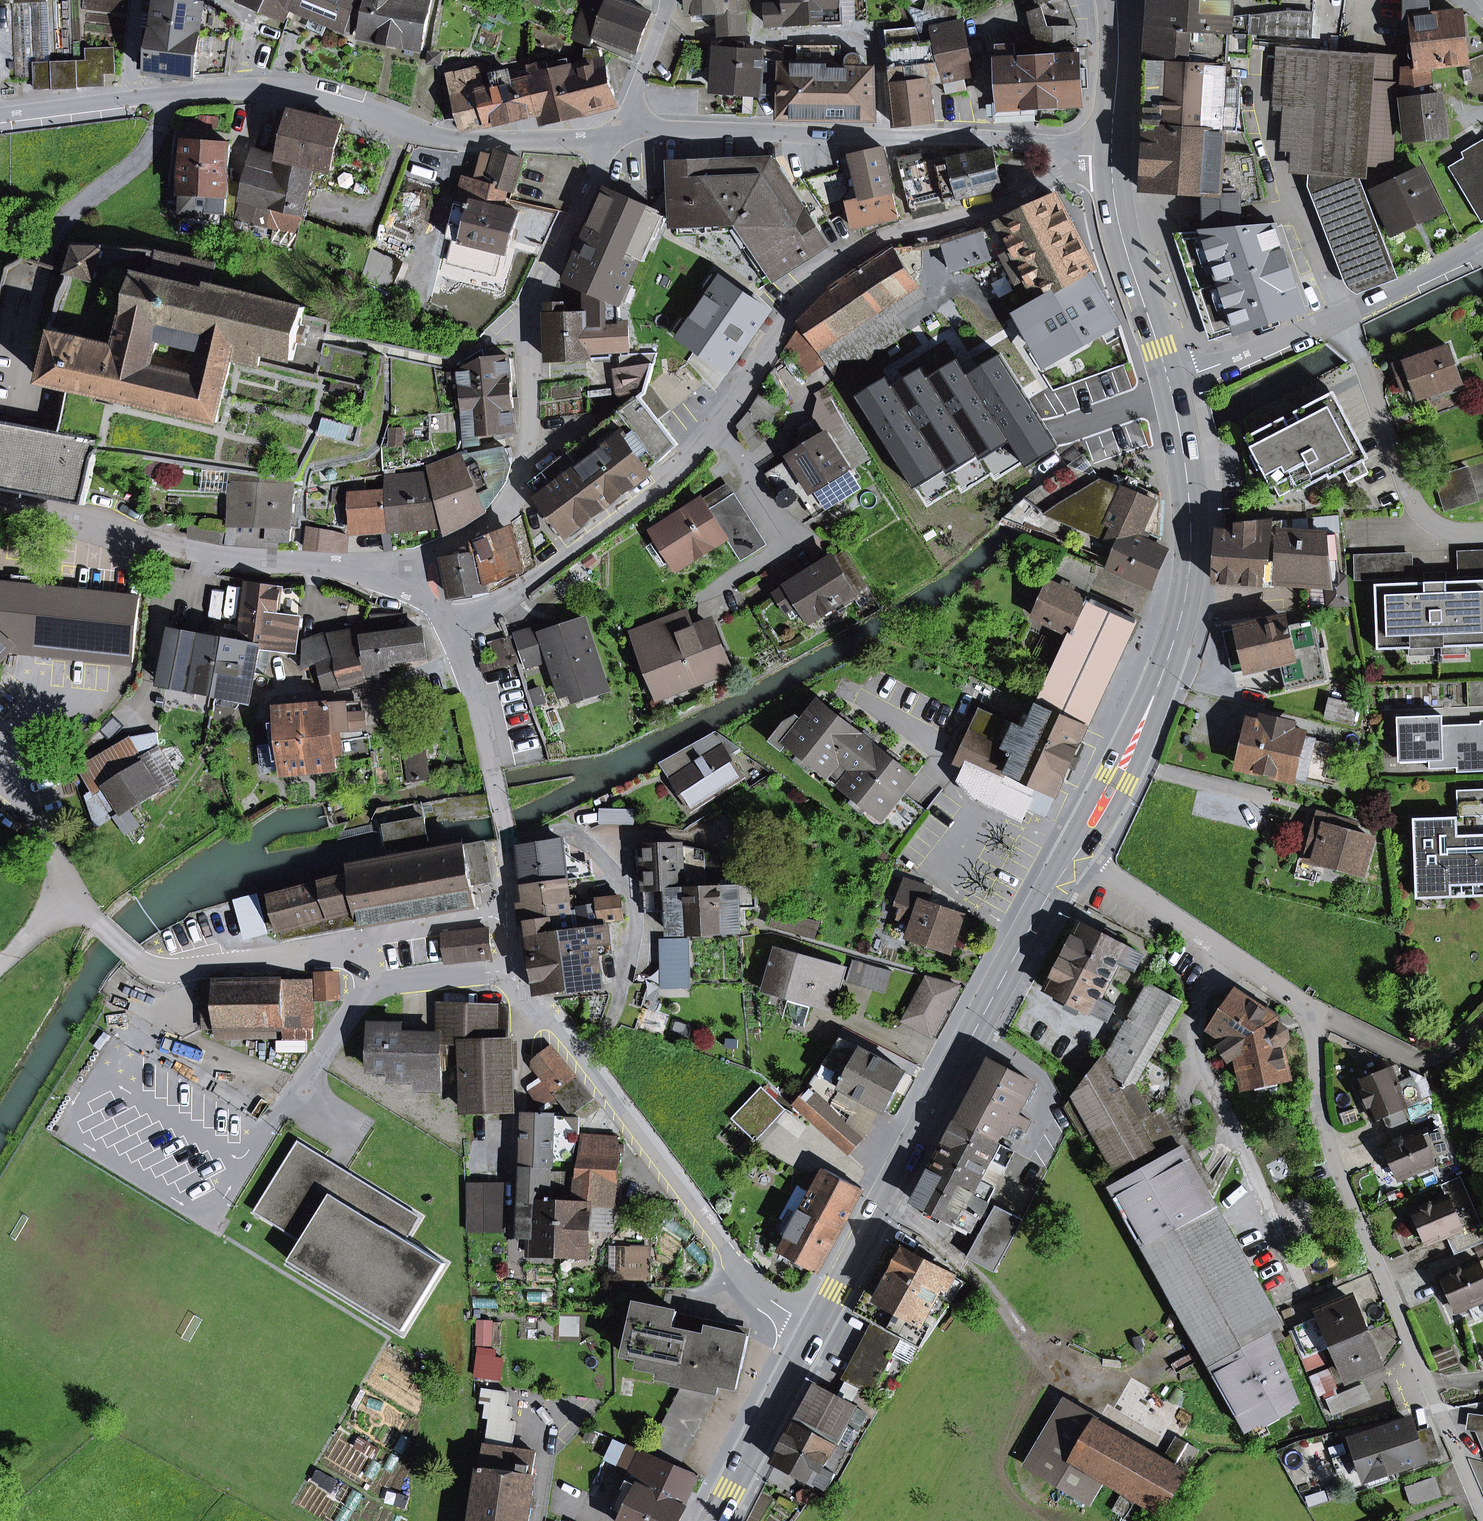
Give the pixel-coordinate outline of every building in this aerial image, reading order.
[(34,69),(50,68),(47,0),(0,0),(0,2),(11,2),(14,79),(35,78),(34,69)] [(207,5),(206,3),(183,0),(182,0),(148,0),(145,26),(233,37),(235,21),(207,5)] [(264,10),(268,0),(242,0),(264,10)] [(287,19),(291,8),(295,0),(268,0),(264,10),(287,19)] [(291,8),(312,17),(329,24),(353,34),(365,4),(366,0),(295,0),(291,8)] [(362,38),(392,44),(423,49),(432,0),(369,0),(362,38)] [(594,35),(637,51),(651,13),(615,0),(588,0),(573,40),(591,47),(594,35)] [(722,0),(689,0),(690,13),(695,12),(702,12),(723,11),(722,0)] [(723,11),(723,18),(720,18),(721,35),(747,34),(746,10),(751,10),(750,0),(722,0),(723,11)] [(842,21),(841,0),(784,0),(785,5),(767,6),(768,25),(842,21)] [(868,20),(867,0),(841,0),(842,21),(868,20)] [(1315,0),(1153,0),(1151,26),(1252,33),(1252,34),(1313,37),(1315,0)] [(1429,16),(1428,0),(1406,0),(1405,32),(1416,32),(1419,67),(1427,66),(1466,62),(1460,12),(1429,16)] [(924,11),(955,22),(958,12),(927,1),(924,11)] [(942,82),(932,43),(934,43),(930,30),(956,24),(905,5),(914,19),(917,28),(886,31),(888,47),(921,44),(930,77),(930,83),(942,82)] [(1034,29),(1035,49),(1063,48),(1074,48),(1072,20),(1046,21),(1042,9),(1031,12),(1034,29)] [(316,32),(324,35),(329,24),(312,17),(307,28),(316,32)] [(964,76),(973,74),(962,22),(956,24),(930,30),(934,43),(946,94),(967,90),(964,76)] [(197,77),(228,74),(233,37),(145,26),(142,68),(150,68),(150,71),(197,77)] [(1229,55),(1249,57),(1252,34),(1252,33),(1151,26),(1149,65),(1228,68),(1229,55)] [(720,48),(717,90),(781,94),(782,64),(760,57),(761,52),(744,50),(744,43),(722,42),(721,48),(720,48)] [(896,124),(933,120),(930,83),(930,77),(921,44),(888,47),(896,124)] [(1036,114),(1035,107),(1042,107),(1039,57),(1016,59),(1015,45),(998,46),(1001,104),(995,104),(995,116),(1036,114)] [(799,46),(799,65),(785,64),(782,64),(781,94),(781,117),(873,119),(874,117),(873,71),(871,69),(862,69),(863,60),(859,54),(853,53),(846,58),(841,58),(841,46),(799,46)] [(785,64),(799,65),(799,46),(785,46),(785,64)] [(1039,57),(1042,107),(1083,105),(1082,89),(1080,68),(1079,55),(1078,48),(1074,48),(1063,48),(1063,56),(1039,57)] [(570,117),(615,105),(601,50),(586,49),(583,66),(571,69),(573,78),(562,80),(570,117)] [(1273,105),(1285,106),(1289,51),(1278,50),(1273,105)] [(1361,163),(1390,166),(1399,56),(1357,56),(1289,51),(1285,106),(1283,125),(1299,126),(1296,170),(1308,171),(1357,175),(1360,175),(1361,163)] [(430,62),(442,63),(442,53),(431,52),(430,62)] [(35,78),(35,93),(98,90),(97,73),(115,72),(114,53),(95,54),(95,66),(90,66),(50,68),(34,69),(35,78)] [(540,114),(543,124),(570,117),(562,80),(573,78),(571,69),(549,74),(546,63),(533,66),(536,76),(532,77),(540,114)] [(1237,88),(1227,88),(1228,69),(1228,68),(1149,65),(1146,126),(1244,132),(1245,132),(1242,113),(1239,113),(1240,98),(1237,98),(1237,88)] [(1442,96),(1431,98),(1427,66),(1419,67),(1402,68),(1401,86),(1408,140),(1446,135),(1442,96)] [(479,92),(487,126),(540,114),(532,77),(512,82),(509,71),(495,74),(498,86),(484,89),(479,68),(449,75),(455,97),(479,92)] [(1087,68),(1080,68),(1082,89),(1089,88),(1088,78),(1087,68)] [(1237,98),(1240,98),(1241,70),(1228,69),(1227,88),(1237,88),(1237,98)] [(98,90),(107,90),(106,79),(115,78),(115,72),(97,73),(98,90)] [(455,97),(463,128),(487,126),(479,92),(455,97)] [(279,129),(289,132),(282,158),(314,166),(330,170),(342,124),(317,118),(308,115),(284,109),(279,129)] [(308,115),(317,118),(319,112),(310,109),(308,115)] [(1290,169),(1296,170),(1299,126),(1283,125),(1281,152),(1292,152),(1290,169)] [(1262,200),(1253,155),(1244,132),(1146,126),(1142,190),(1205,194),(1206,226),(1240,223),(1239,205),(1262,200)] [(181,205),(181,209),(222,213),(225,213),(228,177),(228,172),(229,164),(231,144),(186,140),(181,187),(167,186),(166,204),(181,205)] [(1482,221),(1482,147),(1449,167),(1482,221)] [(884,148),(850,155),(851,157),(858,186),(861,199),(893,193),(884,148)] [(1002,187),(993,150),(938,163),(946,201),(1002,187)] [(297,232),(301,218),(314,166),(282,158),(253,151),(245,182),(228,177),(225,213),(222,213),(222,215),(297,232)] [(489,184),(508,189),(513,191),(523,159),(515,156),(515,155),(498,152),(497,156),(489,184)] [(497,156),(483,153),(475,180),(489,184),(497,156)] [(915,218),(948,210),(946,201),(938,163),(937,154),(900,159),(915,218)] [(777,167),(780,167),(773,157),(714,160),(695,161),(695,164),(722,163),(731,162),(763,161),(767,168),(777,167)] [(848,189),(858,186),(851,157),(841,159),(843,166),(848,189)] [(695,164),(672,165),(674,225),(679,225),(740,222),(773,273),(776,277),(786,271),(827,245),(811,221),(785,180),(777,167),(767,168),(763,161),(731,162),(722,163),(695,164)] [(1360,279),(1340,228),(1373,216),(1357,175),(1308,171),(1308,186),(1347,286),(1356,294),(1370,288),(1360,279)] [(1422,223),(1420,216),(1434,210),(1425,191),(1430,189),(1421,171),(1408,177),(1405,171),(1381,183),(1384,189),(1375,193),(1384,211),(1388,208),(1397,228),(1411,221),(1415,226),(1422,223)] [(519,212),(503,208),(508,189),(489,184),(475,180),(464,177),(448,238),(508,253),(519,212)] [(656,212),(660,214),(661,212),(607,188),(566,281),(588,290),(620,305),(621,301),(617,299),(625,282),(629,283),(640,259),(636,257),(656,212)] [(1422,221),(1440,212),(1430,189),(1425,191),(1434,210),(1420,216),(1422,221)] [(854,228),(899,218),(893,193),(861,199),(848,202),(854,228)] [(1089,276),(1095,271),(1057,197),(1001,222),(987,227),(1000,247),(1003,253),(997,257),(995,265),(994,270),(1008,293),(1019,311),(1027,306),(1029,309),(1089,276)] [(1411,221),(1397,228),(1388,208),(1384,211),(1395,234),(1413,225),(1411,221)] [(640,259),(646,261),(666,216),(660,214),(656,212),(636,257),(640,259)] [(1360,279),(1370,288),(1397,278),(1373,216),(1340,228),(1360,279)] [(766,279),(773,273),(740,222),(679,225),(680,234),(735,232),(766,279)] [(1303,308),(1310,306),(1283,225),(1275,228),(1291,273),(1303,308)] [(948,261),(953,276),(988,254),(1000,247),(987,227),(942,241),(947,262),(948,261)] [(1236,328),(1237,331),(1303,308),(1291,273),(1275,228),(1275,227),(1181,234),(1198,284),(1216,335),(1236,328)] [(1236,328),(1216,335),(1198,284),(1181,234),(1175,236),(1210,340),(1237,331),(1236,328)] [(69,271),(69,273),(91,280),(102,247),(77,246),(69,271)] [(995,265),(997,257),(1003,253),(1000,247),(988,254),(995,265)] [(389,292),(401,262),(371,248),(364,271),(361,280),(389,292)] [(890,306),(918,287),(893,248),(830,290),(831,291),(804,324),(821,351),(890,306)] [(215,265),(156,252),(151,277),(223,294),(224,289),(210,286),(215,265)] [(33,265),(14,261),(4,308),(22,312),(33,265)] [(263,353),(293,360),(300,332),(304,314),(306,307),(224,289),(223,294),(151,277),(134,273),(125,313),(213,334),(212,341),(263,353)] [(712,292),(716,295),(725,282),(721,279),(714,275),(705,287),(712,292)] [(1118,324),(1119,323),(1115,317),(1096,287),(1089,276),(1029,309),(1018,315),(1039,353),(1047,349),(1053,361),(1081,345),(1087,355),(1122,338),(1118,324)] [(730,371),(771,312),(722,277),(721,279),(725,282),(716,295),(712,292),(690,322),(695,325),(686,338),(681,335),(680,337),(730,371)] [(621,301),(627,304),(635,286),(629,283),(625,282),(617,299),(621,301)] [(591,359),(591,351),(630,349),(628,324),(621,325),(620,305),(588,290),(588,313),(565,314),(565,304),(549,305),(549,315),(547,315),(549,360),(591,359)] [(1008,293),(975,313),(987,333),(1001,325),(1000,322),(1019,311),(1008,293)] [(808,377),(829,363),(838,377),(907,332),(890,306),(821,351),(804,324),(790,349),(808,377)] [(52,384),(71,388),(73,388),(217,422),(232,357),(260,364),(262,358),(263,353),(212,341),(213,334),(125,313),(116,350),(91,344),(92,342),(57,333),(46,382),(52,384)] [(681,335),(686,338),(695,325),(690,322),(684,318),(675,331),(681,335)] [(1031,398),(981,434),(1026,498),(1069,467),(1068,465),(1083,455),(1004,329),(939,374),(956,398),(1005,363),(1007,366),(958,401),(968,415),(1017,380),(1019,383),(970,418),(979,431),(1029,395),(1031,398)] [(1448,346),(1394,365),(1399,380),(1410,376),(1413,386),(1418,399),(1430,394),(1442,390),(1444,395),(1463,388),(1448,346)] [(903,349),(837,395),(861,429),(926,382),(903,349)] [(460,363),(461,371),(482,359),(481,351),(460,363)] [(621,356),(623,369),(652,366),(655,354),(621,356)] [(1109,434),(1144,420),(1119,354),(1083,368),(1096,401),(1090,404),(1096,421),(1103,419),(1109,434)] [(462,386),(463,395),(513,399),(509,357),(482,359),(461,371),(448,373),(450,387),(462,386)] [(623,369),(617,370),(619,385),(648,381),(652,366),(623,369)] [(1403,390),(1413,386),(1410,376),(1399,380),(1403,390)] [(353,386),(334,381),(332,391),(351,395),(353,386)] [(618,386),(619,393),(628,405),(640,394),(646,389),(648,381),(619,385),(618,386)] [(671,411),(671,410),(651,385),(650,383),(646,394),(642,397),(660,419),(671,411)] [(44,429),(63,432),(71,388),(52,384),(44,429)] [(761,427),(773,415),(770,412),(778,404),(764,389),(749,413),(761,427)] [(851,470),(863,462),(832,417),(838,413),(822,389),(816,394),(814,418),(826,435),(828,434),(851,470)] [(1431,400),(1444,395),(1442,390),(1430,394),(1431,400)] [(1287,422),(1285,417),(1246,438),(1255,454),(1251,456),(1259,471),(1262,469),(1273,488),(1275,487),(1292,478),(1298,488),(1299,490),(1328,475),(1330,479),(1344,472),(1364,461),(1369,458),(1334,392),(1295,412),(1297,417),(1287,422)] [(659,463),(679,445),(675,439),(660,419),(642,397),(640,394),(628,405),(531,483),(535,490),(550,510),(562,526),(568,534),(636,482),(649,473),(638,458),(649,450),(659,463)] [(512,431),(516,431),(513,399),(463,395),(463,397),(463,416),(464,435),(468,446),(478,444),(478,434),(484,433),(491,433),(512,431)] [(1287,422),(1297,417),(1295,412),(1294,411),(1284,416),(1285,417),(1287,422)] [(739,424),(750,444),(767,433),(761,427),(749,413),(739,424)] [(857,440),(856,440),(838,413),(832,417),(863,462),(869,458),(857,440)] [(321,433),(347,439),(350,425),(324,419),(321,433)] [(87,503),(89,491),(96,450),(98,438),(65,433),(63,432),(44,429),(0,422),(0,489),(87,503)] [(493,440),(512,436),(512,431),(491,433),(493,440)] [(842,501),(862,488),(851,470),(828,434),(826,435),(766,473),(787,506),(801,497),(806,494),(829,480),(842,501)] [(484,512),(507,478),(512,466),(511,463),(505,447),(488,450),(466,452),(462,453),(457,456),(443,464),(445,469),(439,472),(432,476),(445,519),(449,533),(463,525),(469,522),(484,512)] [(649,473),(659,463),(649,450),(638,458),(649,473)] [(1350,483),(1370,472),(1364,461),(1344,472),(1350,483)] [(1109,569),(1152,588),(1168,551),(1146,541),(1149,535),(1155,538),(1158,499),(1136,490),(1137,485),(1139,480),(1128,475),(1126,479),(1115,475),(1111,484),(1069,467),(1026,498),(1049,515),(1088,532),(1082,545),(1106,555),(1112,542),(1119,545),(1112,562),(1109,569)] [(1436,478),(1445,510),(1478,500),(1468,468),(1436,478)] [(435,526),(435,521),(445,519),(432,476),(427,479),(422,480),(396,481),(395,475),(386,475),(387,491),(388,491),(390,529),(432,527),(435,526)] [(1281,497),(1298,488),(1292,478),(1275,487),(1281,497)] [(806,494),(819,515),(842,501),(829,480),(806,494)] [(229,520),(193,518),(191,537),(222,544),(278,548),(279,540),(291,541),(291,526),(292,488),(232,484),(229,520)] [(709,495),(716,506),(734,494),(727,484),(709,495)] [(1160,540),(1164,497),(1137,485),(1136,490),(1158,499),(1155,538),(1160,540)] [(355,503),(356,531),(390,529),(388,491),(387,491),(359,492),(358,486),(347,487),(341,487),(340,501),(355,503)] [(734,494),(716,506),(709,495),(702,500),(726,538),(741,561),(766,545),(734,494)] [(815,518),(819,515),(806,494),(801,497),(815,518)] [(1082,545),(1088,532),(1049,515),(1026,498),(1018,505),(1019,509),(1017,513),(1013,514),(1009,513),(1002,519),(1004,520),(1016,524),(1028,529),(1043,532),(1112,562),(1119,545),(1112,542),(1106,555),(1082,545)] [(672,561),(678,569),(726,538),(702,500),(653,531),(659,539),(672,561)] [(1340,526),(1339,515),(1283,521),(1280,574),(1328,578),(1331,605),(1331,607),(1349,605),(1347,576),(1339,574),(1334,527),(1340,526)] [(1274,586),(1278,584),(1279,581),(1280,574),(1283,521),(1238,526),(1238,533),(1219,532),(1216,571),(1216,582),(1274,586)] [(347,552),(348,535),(309,527),(308,549),(347,552)] [(525,569),(513,528),(479,542),(486,582),(498,578),(500,584),(520,577),(518,572),(525,569)] [(660,568),(672,561),(659,539),(647,547),(660,568)] [(452,597),(488,590),(486,582),(479,542),(466,547),(467,554),(445,559),(452,597)] [(951,548),(940,555),(948,567),(959,559),(951,548)] [(1482,576),(1482,550),(1457,551),(1458,577),(1482,576)] [(1058,566),(1090,581),(1097,566),(1065,551),(1058,566)] [(861,604),(872,598),(842,552),(832,558),(854,593),(858,599),(861,604)] [(1413,553),(1354,555),(1355,581),(1413,579),(1413,553)] [(835,605),(854,593),(832,558),(777,593),(793,619),(805,612),(811,621),(835,605)] [(1050,583),(1062,588),(1065,581),(1076,587),(1073,593),(1082,597),(1090,581),(1058,566),(1050,583)] [(1447,572),(1424,572),(1424,582),(1447,582),(1447,572)] [(1309,607),(1331,605),(1328,578),(1280,574),(1279,581),(1310,583),(1309,607)] [(11,590),(30,592),(32,577),(13,575),(11,590)] [(1447,582),(1424,582),(1375,584),(1377,650),(1410,649),(1410,645),(1434,644),(1434,648),(1442,647),(1442,644),(1466,643),(1466,646),(1482,646),(1482,580),(1447,582)] [(1071,634),(1037,707),(1086,730),(1128,640),(1133,629),(1137,620),(1117,611),(1095,600),(1088,597),(1087,600),(1082,597),(1073,593),(1076,587),(1065,581),(1062,588),(1050,583),(1034,618),(1071,634)] [(295,653),(300,617),(279,614),(282,587),(248,583),(240,641),(240,645),(271,650),(295,653)] [(16,644),(54,650),(53,653),(132,661),(138,599),(60,591),(59,595),(30,592),(11,590),(0,589),(0,662),(16,644)] [(835,605),(839,611),(858,599),(854,593),(835,605)] [(1128,640),(1130,640),(1140,619),(1118,609),(1117,611),(1137,620),(1133,629),(1128,640)] [(637,632),(644,648),(690,630),(684,614),(637,632)] [(373,616),(375,636),(365,638),(367,651),(359,652),(362,667),(363,666),(365,677),(366,679),(381,678),(380,670),(387,669),(387,662),(427,656),(422,630),(406,630),(406,615),(373,616)] [(1293,686),(1325,679),(1312,622),(1286,628),(1283,618),(1224,631),(1234,673),(1276,664),(1288,661),(1293,686)] [(605,681),(585,620),(562,627),(543,633),(540,627),(516,635),(527,667),(550,659),(562,696),(574,692),(604,682),(605,681)] [(543,633),(562,627),(560,620),(540,627),(543,633)] [(686,686),(727,670),(709,623),(690,630),(644,648),(658,686),(660,685),(682,677),(686,686)] [(173,628),(162,684),(217,695),(228,639),(173,628)] [(319,664),(336,657),(359,652),(367,651),(365,638),(364,631),(340,636),(330,633),(305,642),(304,670),(319,664)] [(496,669),(516,663),(508,637),(488,643),(496,669)] [(258,666),(267,668),(271,650),(240,645),(240,641),(228,639),(217,695),(245,700),(245,699),(251,665),(258,666)] [(1442,655),(1466,654),(1466,646),(1466,643),(1442,644),(1442,647),(1442,655)] [(1410,656),(1435,655),(1434,648),(1434,644),(1410,645),(1410,649),(1410,656)] [(653,688),(658,686),(644,648),(638,651),(653,688)] [(336,657),(340,683),(365,677),(363,666),(362,667),(359,652),(336,657)] [(319,664),(324,687),(340,683),(336,657),(319,664)] [(1286,688),(1293,686),(1288,661),(1276,664),(1277,668),(1281,667),(1286,688)] [(245,699),(251,700),(258,666),(251,665),(245,699)] [(660,685),(663,695),(686,686),(682,677),(660,685)] [(1475,701),(1482,701),(1482,677),(1474,678),(1475,701)] [(574,692),(577,701),(607,691),(604,682),(574,692)] [(545,702),(540,688),(530,691),(535,706),(545,702)] [(1332,701),(1328,717),(1353,722),(1357,707),(1332,701)] [(349,713),(364,711),(363,702),(348,703),(349,713)] [(364,711),(349,713),(348,703),(305,708),(307,734),(342,730),(366,728),(364,711)] [(803,754),(828,774),(829,772),(859,735),(849,727),(837,717),(820,703),(805,722),(797,716),(786,722),(771,741),(782,750),(789,743),(803,754)] [(1026,808),(1046,817),(1086,730),(1037,707),(1033,718),(1026,732),(1017,727),(981,710),(955,764),(966,768),(960,781),(975,799),(1017,818),(1024,802),(1028,804),(1026,808)] [(335,755),(344,754),(342,730),(307,734),(305,708),(277,710),(279,729),(260,731),(263,769),(284,767),(282,748),(295,747),(308,745),(311,772),(337,769),(335,755)] [(849,727),(854,721),(842,712),(837,717),(849,727)] [(1033,718),(1023,714),(1017,727),(1026,732),(1033,718)] [(1480,721),(1480,724),(1442,725),(1442,715),(1397,717),(1399,762),(1429,761),(1429,769),(1457,768),(1457,773),(1468,772),(1468,768),(1478,767),(1478,757),(1482,757),(1482,721),(1480,721)] [(1253,725),(1244,764),(1305,779),(1314,740),(1287,733),(1289,726),(1267,721),(1265,728),(1253,725)] [(157,733),(130,738),(143,759),(159,750),(157,733)] [(728,756),(740,749),(718,733),(702,743),(707,752),(702,755),(705,761),(675,780),(692,808),(741,776),(728,756)] [(925,812),(901,794),(903,792),(914,778),(896,764),(884,755),(859,735),(829,772),(845,784),(843,786),(868,805),(862,813),(882,830),(888,822),(906,836),(925,812)] [(105,788),(122,777),(142,803),(177,781),(159,750),(143,759),(130,738),(79,768),(94,792),(89,795),(99,827),(121,813),(105,788)] [(1305,779),(1324,784),(1334,744),(1314,740),(1305,779)] [(666,765),(675,780),(705,761),(702,755),(707,752),(702,743),(666,765)] [(797,762),(803,754),(789,743),(782,750),(797,762)] [(295,747),(298,773),(311,772),(308,745),(295,747)] [(284,767),(284,775),(298,773),(295,747),(282,748),(284,767)] [(896,764),(900,758),(889,749),(884,755),(896,764)] [(404,753),(409,782),(429,779),(425,750),(404,753)] [(1482,772),(1482,757),(1478,757),(1478,767),(1468,768),(1468,772),(1482,772)] [(140,825),(131,810),(142,803),(122,777),(105,788),(121,813),(122,814),(116,818),(127,834),(140,825)] [(1457,790),(1458,817),(1413,819),(1416,899),(1482,897),(1482,789),(1457,790)] [(925,812),(926,810),(903,792),(901,794),(925,812)] [(600,824),(635,825),(635,809),(600,808),(600,824)] [(1320,847),(1316,862),(1361,875),(1372,838),(1352,833),(1354,826),(1318,815),(1310,844),(1320,847)] [(413,844),(429,841),(427,830),(426,823),(425,818),(387,825),(388,830),(389,837),(392,848),(400,846),(413,844)] [(524,886),(530,885),(567,880),(562,840),(524,847),(527,865),(522,866),(524,886)] [(562,840),(567,880),(595,876),(594,875),(592,859),(581,861),(572,855),(570,845),(562,840)] [(486,841),(415,854),(402,857),(351,865),(353,875),(271,896),(280,931),(359,911),(362,926),(477,906),(473,885),(493,881),(486,841)] [(400,846),(402,857),(415,854),(413,844),(400,846)] [(1306,859),(1316,862),(1320,847),(1310,844),(1306,859)] [(645,876),(646,889),(707,886),(706,851),(681,845),(643,845),(644,848),(645,876)] [(640,876),(645,876),(644,848),(639,848),(635,853),(636,873),(640,876)] [(740,908),(757,907),(756,883),(739,884),(738,858),(706,851),(707,886),(709,932),(741,931),(740,908)] [(739,884),(756,883),(756,861),(738,858),(739,884)] [(534,961),(538,993),(563,989),(549,902),(569,900),(569,896),(567,880),(530,885),(524,886),(527,907),(521,908),(528,962),(534,961)] [(909,938),(950,952),(963,916),(927,903),(932,889),(906,880),(897,905),(903,907),(899,919),(914,924),(909,938)] [(670,925),(670,933),(709,932),(707,886),(646,889),(647,912),(661,911),(661,908),(663,908),(670,907),(670,925)] [(266,893),(243,896),(248,933),(271,930),(266,893)] [(579,930),(581,929),(578,908),(576,895),(569,896),(569,900),(549,902),(563,989),(585,986),(580,956),(579,930)] [(621,898),(598,900),(599,905),(600,920),(610,920),(623,918),(621,898)] [(601,984),(597,955),(612,953),(610,920),(600,920),(599,905),(578,908),(581,929),(579,930),(580,956),(585,986),(601,984)] [(779,911),(774,928),(814,938),(818,922),(779,911)] [(1104,936),(1081,924),(1064,957),(1110,980),(1119,962),(1135,970),(1142,955),(1113,940),(1104,936)] [(443,935),(446,962),(493,957),(489,929),(443,935)] [(1104,936),(1113,940),(1115,935),(1106,930),(1104,936)] [(689,970),(689,940),(661,940),(662,970),(663,970),(689,970)] [(810,1006),(834,1013),(848,967),(775,946),(762,992),(789,1000),(810,1006)] [(1116,1006),(1101,998),(1110,980),(1064,957),(1047,990),(1070,1002),(1079,1007),(1108,1021),(1116,1006)] [(847,982),(865,987),(871,966),(854,960),(847,982)] [(871,966),(865,987),(884,993),(890,971),(871,966)] [(690,987),(689,970),(663,970),(663,987),(690,987)] [(318,975),(319,1000),(339,1000),(338,974),(318,975)] [(927,978),(903,1021),(932,1036),(959,986),(927,978)] [(217,1029),(315,1027),(313,980),(215,983),(215,985),(217,1027),(217,1029)] [(1156,1037),(1177,1000),(1149,984),(1111,1050),(1139,1067),(1143,1069),(1149,1058),(1155,1047),(1154,1046),(1159,1038),(1156,1037)] [(202,985),(203,1028),(217,1027),(215,985),(202,985)] [(1268,1028),(1264,1012),(1237,994),(1213,1030),(1229,1041),(1236,1046),(1238,1054),(1245,1086),(1287,1076),(1280,1046),(1283,1045),(1288,1038),(1286,1031),(1280,1026),(1276,1027),(1268,1028)] [(794,1024),(805,1027),(810,1006),(789,1000),(794,1024)] [(1067,1008),(1076,1012),(1079,1007),(1070,1002),(1067,1008)] [(499,1005),(439,1003),(438,1036),(440,1036),(440,1063),(464,1063),(465,1110),(512,1109),(511,1070),(510,1042),(509,1042),(497,1042),(499,1005)] [(497,1042),(509,1042),(510,1005),(499,1005),(497,1042)] [(1268,1028),(1276,1027),(1274,1019),(1264,1012),(1268,1028)] [(415,1080),(439,1081),(440,1063),(440,1036),(438,1036),(401,1035),(402,1026),(372,1025),(371,1070),(390,1071),(390,1080),(415,1080)] [(849,1155),(864,1139),(863,1137),(831,1109),(842,1088),(882,1110),(885,1111),(906,1073),(842,1038),(809,1089),(795,1105),(849,1155)] [(511,1070),(519,1070),(518,1041),(510,1042),(511,1070)] [(1231,1060),(1238,1054),(1236,1046),(1229,1041),(1221,1046),(1231,1060)] [(556,1096),(571,1115),(594,1099),(551,1046),(533,1061),(533,1066),(543,1079),(556,1096)] [(1115,1167),(1120,1175),(1157,1156),(1134,1115),(1131,1109),(1126,1100),(1122,1098),(1139,1067),(1111,1050),(1105,1062),(1102,1060),(1082,1085),(1066,1107),(1083,1138),(1091,1134),(1101,1151),(1105,1149),(1109,1157),(1108,1158),(1113,1168),(1115,1167)] [(1179,1074),(1149,1058),(1143,1069),(1139,1067),(1122,1098),(1126,1100),(1131,1109),(1134,1115),(1157,1156),(1181,1143),(1168,1117),(1179,1074)] [(972,1091),(1014,1113),(1015,1113),(1030,1083),(1031,1081),(989,1059),(972,1091)] [(1377,1076),(1358,1083),(1374,1120),(1402,1108),(1408,1121),(1432,1110),(1426,1097),(1420,1100),(1411,1079),(1398,1085),(1391,1070),(1384,1073),(1382,1067),(1374,1070),(1377,1076)] [(1426,1097),(1431,1095),(1426,1079),(1412,1072),(1411,1079),(1420,1100),(1426,1097)] [(556,1096),(543,1079),(529,1090),(542,1107),(556,1096)] [(414,1092),(439,1093),(439,1081),(415,1080),(414,1092)] [(1027,1101),(1031,1103),(1038,1088),(1030,1083),(1015,1113),(1020,1115),(1027,1101)] [(762,1086),(731,1119),(756,1142),(787,1110),(762,1086)] [(831,1109),(863,1137),(882,1110),(842,1088),(831,1109)] [(1026,1132),(1031,1121),(1020,1115),(1015,1113),(1014,1113),(972,1091),(957,1121),(999,1143),(1005,1132),(1009,1123),(1026,1132)] [(1441,1128),(1439,1129),(1432,1110),(1408,1121),(1414,1135),(1393,1141),(1392,1144),(1385,1147),(1399,1179),(1451,1156),(1441,1128)] [(572,1116),(525,1114),(523,1166),(550,1167),(565,1167),(572,1116)] [(1006,1167),(1014,1152),(999,1143),(957,1121),(946,1142),(987,1164),(990,1159),(1006,1167)] [(1005,1132),(1021,1141),(1026,1132),(1009,1123),(1005,1132)] [(618,1138),(582,1135),(578,1172),(577,1177),(611,1181),(617,1181),(619,1160),(618,1138)] [(995,1188),(979,1180),(987,1164),(946,1142),(931,1171),(987,1202),(995,1188)] [(1267,1332),(1277,1327),(1181,1143),(1157,1156),(1120,1175),(1107,1182),(1208,1365),(1267,1332)] [(405,1240),(419,1218),(299,1144),(257,1212),(304,1241),(291,1261),(403,1331),(444,1264),(405,1240)] [(979,1180),(995,1188),(1006,1167),(990,1159),(987,1164),(979,1180)] [(532,1250),(532,1253),(560,1254),(564,1172),(550,1172),(550,1167),(523,1166),(521,1238),(522,1238),(532,1238),(532,1250)] [(819,1271),(863,1189),(825,1168),(800,1215),(790,1209),(783,1222),(792,1228),(780,1251),(819,1271)] [(972,1232),(989,1203),(987,1202),(931,1171),(915,1202),(927,1209),(924,1215),(940,1223),(943,1217),(972,1232)] [(590,1217),(608,1218),(611,1181),(577,1177),(578,1172),(564,1172),(560,1254),(588,1255),(589,1227),(590,1217)] [(1447,1236),(1480,1222),(1461,1177),(1441,1185),(1447,1197),(1432,1204),(1429,1202),(1414,1212),(1416,1218),(1419,1225),(1427,1244),(1447,1236)] [(485,1212),(485,1231),(502,1231),(502,1185),(469,1185),(469,1213),(485,1212)] [(969,1258),(994,1271),(1022,1220),(997,1206),(969,1258)] [(469,1231),(485,1231),(485,1212),(469,1213),(469,1231)] [(589,1227),(607,1228),(608,1218),(590,1217),(589,1227)] [(1414,1227),(1419,1225),(1416,1218),(1411,1220),(1414,1227)] [(1455,1253),(1482,1242),(1482,1230),(1480,1222),(1447,1236),(1455,1253)] [(521,1250),(532,1250),(532,1238),(522,1238),(521,1250)] [(925,1248),(919,1258),(915,1256),(891,1243),(855,1312),(877,1324),(847,1380),(858,1386),(855,1392),(868,1399),(902,1337),(913,1343),(924,1323),(939,1295),(952,1302),(965,1283),(931,1265),(935,1258),(925,1248)] [(925,1248),(920,1246),(915,1256),(919,1258),(925,1248)] [(650,1251),(620,1249),(619,1279),(649,1279),(650,1251)] [(1478,1261),(1462,1268),(1459,1267),(1451,1270),(1449,1274),(1442,1277),(1445,1284),(1448,1290),(1458,1312),(1469,1306),(1473,1315),(1479,1313),(1481,1318),(1482,1317),(1482,1273),(1478,1261)] [(1445,1284),(1440,1286),(1443,1293),(1448,1290),(1445,1284)] [(1322,1318),(1296,1329),(1308,1357),(1366,1333),(1352,1300),(1320,1313),(1322,1318)] [(675,1321),(676,1313),(637,1304),(627,1355),(644,1359),(642,1367),(662,1371),(660,1378),(677,1381),(677,1383),(684,1385),(649,1454),(656,1457),(677,1467),(716,1392),(718,1392),(719,1386),(736,1388),(748,1337),(694,1325),(692,1334),(678,1331),(673,1330),(675,1321)] [(748,1337),(750,1328),(676,1313),(675,1321),(673,1330),(678,1331),(692,1334),(694,1325),(748,1337)] [(479,1322),(478,1342),(491,1343),(492,1322),(479,1322)] [(913,1343),(921,1347),(932,1327),(924,1323),(913,1343)] [(1273,1345),(1283,1340),(1277,1327),(1267,1332),(1273,1345)] [(1245,1431),(1296,1400),(1273,1345),(1267,1332),(1208,1365),(1245,1431)] [(1348,1379),(1380,1366),(1366,1333),(1308,1357),(1301,1360),(1306,1372),(1339,1358),(1348,1379)] [(501,1379),(503,1359),(490,1358),(491,1350),(479,1349),(476,1377),(501,1379)] [(1319,1393),(1331,1388),(1325,1374),(1313,1378),(1319,1393)] [(868,1399),(855,1392),(858,1386),(847,1380),(837,1397),(868,1414),(873,1417),(880,1405),(868,1399)] [(1326,1400),(1333,1415),(1369,1400),(1362,1385),(1326,1400)] [(861,1427),(868,1414),(837,1397),(816,1386),(796,1423),(848,1452),(854,1455),(867,1430),(861,1427)] [(513,1408),(507,1407),(509,1393),(479,1389),(477,1403),(483,1403),(480,1417),(486,1418),(482,1446),(486,1446),(512,1450),(516,1423),(511,1422),(513,1408)] [(1196,1451),(1183,1444),(1179,1451),(1169,1467),(1067,1407),(1034,1464),(1088,1496),(1100,1475),(1127,1490),(1116,1509),(1137,1520),(1148,1503),(1162,1511),(1196,1451)] [(1482,1432),(1482,1417),(1469,1415),(1467,1430),(1482,1432)] [(1385,1466),(1387,1473),(1423,1461),(1414,1435),(1410,1421),(1352,1440),(1363,1473),(1385,1466)] [(775,1462),(827,1490),(848,1452),(796,1423),(775,1462)] [(1414,1435),(1423,1461),(1439,1455),(1431,1429),(1414,1435)] [(1173,1448),(1179,1451),(1183,1444),(1178,1440),(1173,1448)] [(474,1520),(527,1520),(533,1478),(532,1478),(536,1454),(512,1450),(486,1446),(474,1520)] [(632,1471),(646,1477),(655,1459),(641,1452),(632,1471)] [(684,1508),(698,1477),(677,1467),(656,1457),(655,1459),(646,1477),(632,1471),(625,1487),(637,1493),(624,1520),(679,1520),(685,1509),(684,1508)] [(1363,1473),(1368,1488),(1390,1481),(1387,1473),(1385,1466),(1363,1473)] [(1405,1487),(1411,1506),(1439,1497),(1433,1478),(1405,1487)]
